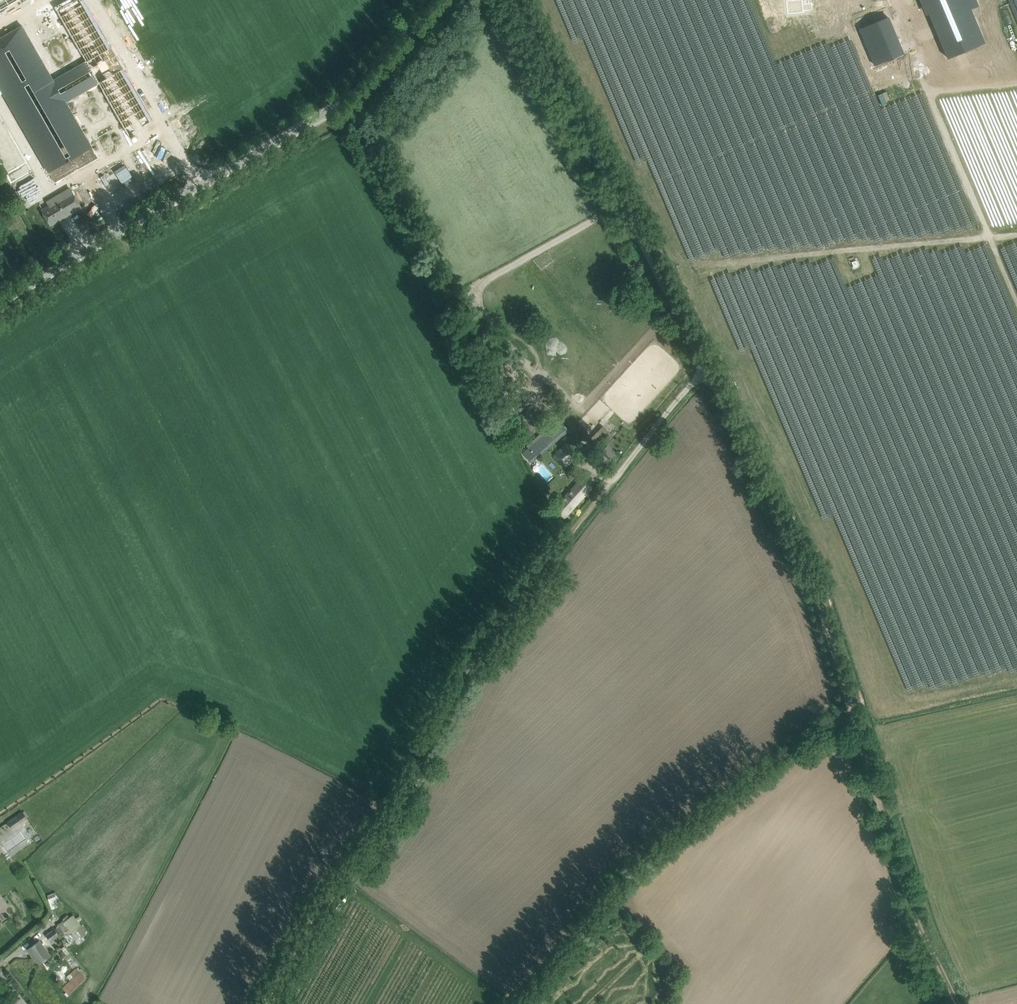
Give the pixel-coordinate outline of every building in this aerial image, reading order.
[(4,86),(54,175),(98,151),(66,95),(80,86),(84,92),(82,94),(80,96),(79,98),(79,100),(78,103),(78,105),(79,107),(80,110),(81,112),(82,113),(84,115),(86,116),(88,117),(91,118),(93,118),(95,118),(98,117),(100,116),(102,115),(104,113),(105,111),(106,109),(107,107),(107,104),(107,102),(107,100),(106,97),(105,95),(103,94),(102,92),(100,91),(97,90),(95,89),(93,89),(90,89),(88,90),(85,84),(99,76),(128,127),(150,115),(121,63),(124,61),(112,39),(108,41),(85,0),(61,0),(57,2),(86,54),(72,62),(69,56),(70,54),(72,52),(73,50),(73,48),(74,45),(74,43),(73,41),(72,38),(71,36),(70,35),(68,33),(66,32),(64,31),(61,30),(59,30),(57,31),(54,31),(52,32),(50,34),(48,35),(47,37),(46,39),(45,41),(45,44),(45,46),(45,49),(46,51),(47,53),(49,55),(51,56),(53,58),(55,58),(57,59),(60,59),(62,59),(64,58),(68,64),(53,73),(47,61),(4,86)] [(788,1),(789,14),(805,12),(805,11),(814,10),(813,0),(795,0),(788,1)] [(919,6),(920,6),(944,61),(983,45),(963,0),(917,0),(919,6)] [(878,17),(848,30),(864,66),(894,53),(878,17)] [(0,31),(0,78),(43,54),(22,18),(0,31)] [(9,177),(32,164),(0,108),(0,161),(9,177)] [(49,206),(42,210),(46,216),(51,225),(81,207),(76,198),(73,192),(66,196),(58,201),(55,196),(46,201),(49,206)] [(596,447),(611,433),(604,426),(589,440),(596,447)] [(530,462),(549,446),(541,436),(522,452),(530,462)] [(566,442),(553,456),(565,468),(578,455),(566,442)] [(616,455),(608,447),(601,453),(609,461),(616,455)] [(554,507),(557,510),(564,517),(591,487),(584,480),(581,478),(554,507)] [(26,811),(9,819),(14,829),(31,820),(26,811)] [(49,899),(47,900),(51,909),(52,908),(53,910),(62,906),(56,892),(47,895),(49,899)] [(74,931),(77,938),(82,935),(87,933),(85,926),(74,931)] [(40,940),(28,949),(39,964),(51,955),(59,949),(48,934),(40,940)] [(78,966),(69,975),(72,978),(63,988),(71,995),(88,976),(78,966)]
